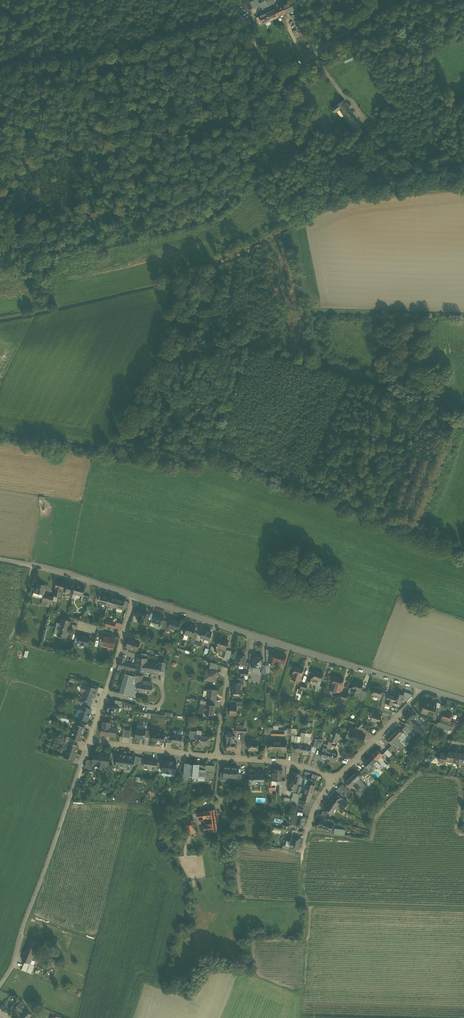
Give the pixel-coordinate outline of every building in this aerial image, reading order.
[(266,14),(266,13),(271,11),(269,9),(264,0),(256,0),(252,2),(254,7),(260,4),(261,6),(263,9),(264,12),(265,11),(266,14)] [(269,9),(271,8),(270,5),(274,3),(275,3),(275,2),(274,0),(273,1),(273,0),(264,0),(269,9)] [(242,4),(246,11),(252,8),(249,1),(242,4)] [(291,2),(284,5),(288,13),(295,10),(291,2)] [(277,8),(275,9),(278,17),(286,14),(283,6),(282,6),(277,8)] [(271,11),(266,13),(269,21),(274,19),(271,11)] [(262,25),(269,21),(266,13),(266,14),(259,17),(262,25)] [(291,16),(297,26),(302,23),(296,13),(291,16)] [(298,29),(302,37),(308,34),(302,23),(297,26),(298,29)] [(343,101),(337,105),(339,109),(344,116),(348,113),(351,111),(343,101)] [(351,125),(355,130),(361,126),(357,121),(355,122),(351,125)] [(61,595),(62,590),(63,587),(62,586),(63,581),(57,580),(54,595),(58,596),(59,595),(61,595)] [(63,591),(73,593),(75,585),(66,582),(63,591)] [(33,593),(42,595),(43,594),(44,588),(45,585),(37,584),(35,590),(34,590),(33,593)] [(84,587),(75,585),(73,593),(82,596),(84,587)] [(50,602),(52,603),(54,597),(44,594),(42,600),(50,602)] [(99,603),(108,605),(110,597),(101,595),(101,596),(100,600),(99,603)] [(108,605),(117,607),(119,599),(110,597),(108,605)] [(144,618),(145,618),(146,614),(147,611),(139,608),(136,615),(139,617),(138,621),(143,623),(144,618)] [(156,623),(161,625),(162,620),(164,616),(154,613),(151,622),(156,623)] [(57,635),(66,638),(71,621),(62,618),(57,635)] [(169,627),(178,630),(181,622),(171,619),(170,623),(168,627),(169,627)] [(105,626),(114,629),(116,622),(113,621),(107,620),(105,626)] [(192,636),(193,636),(194,632),(196,626),(193,625),(193,626),(188,624),(185,632),(189,633),(188,635),(192,636)] [(201,637),(209,640),(211,631),(203,629),(202,634),(201,637)] [(85,644),(89,645),(91,638),(87,637),(87,636),(83,635),(83,636),(80,635),(79,637),(78,642),(81,643),(81,644),(85,645),(85,644)] [(103,647),(113,649),(115,639),(106,636),(103,647)] [(126,646),(137,649),(139,642),(134,640),(129,638),(126,646)] [(220,638),(217,646),(226,648),(228,641),(220,638)] [(275,661),(284,664),(286,656),(273,652),(272,652),(269,662),(270,662),(274,664),(275,661)] [(235,664),(245,665),(246,655),(238,655),(237,661),(236,661),(235,664)] [(164,674),(164,671),(150,669),(151,661),(147,661),(148,658),(137,656),(136,664),(129,662),(127,669),(139,672),(140,671),(164,674)] [(253,656),(252,660),(252,667),(253,667),(260,668),(262,668),(262,665),(263,657),(260,657),(259,658),(256,657),(253,656)] [(118,667),(127,669),(129,662),(124,661),(120,661),(118,667)] [(159,662),(151,661),(150,669),(164,671),(166,661),(160,661),(159,662)] [(291,678),(300,681),(304,669),(295,666),(291,678)] [(204,679),(216,681),(218,671),(207,669),(207,674),(205,674),(204,679)] [(316,685),(316,686),(318,680),(321,681),(323,674),(315,671),(313,678),(312,678),(310,684),(316,685)] [(119,692),(136,697),(137,691),(138,682),(134,682),(135,676),(125,673),(119,692)] [(331,689),(336,691),(338,685),(341,686),(343,679),(335,676),(333,684),(331,689)] [(359,696),(360,691),(361,691),(363,684),(354,681),(352,688),(349,688),(348,693),(359,696)] [(137,691),(151,693),(153,685),(138,682),(137,691)] [(232,692),(240,693),(240,682),(234,682),(232,682),(232,692)] [(87,701),(92,702),(95,692),(96,689),(90,687),(83,684),(81,690),(84,691),(85,693),(84,695),(82,696),(81,699),(84,700),(86,699),(87,700),(87,701)] [(95,692),(96,692),(98,687),(91,684),(90,687),(96,689),(95,692)] [(379,696),(381,697),(384,689),(374,686),(372,694),(378,696),(379,696)] [(210,698),(215,699),(216,694),(217,694),(217,689),(208,688),(207,697),(210,698)] [(358,698),(364,700),(366,693),(361,691),(360,691),(359,696),(358,698)] [(403,695),(402,700),(407,701),(411,697),(412,694),(404,692),(403,695)] [(337,699),(342,701),(343,699),(344,695),(337,693),(335,699),(337,699)] [(396,693),(395,696),(393,701),(401,704),(402,700),(403,695),(396,693)] [(392,705),(393,701),(395,696),(388,694),(385,703),(392,705)] [(428,714),(433,716),(435,707),(436,705),(425,702),(424,707),(426,708),(424,711),(428,713),(428,714)] [(107,713),(115,715),(116,711),(118,707),(110,704),(107,713)] [(206,704),(206,707),(205,713),(214,715),(215,705),(206,704)] [(80,705),(78,710),(80,711),(80,713),(78,717),(87,721),(89,717),(90,713),(92,709),(90,708),(81,705),(80,705)] [(410,722),(413,718),(416,716),(410,711),(404,717),(410,722)] [(443,713),(441,719),(450,721),(452,714),(444,711),(443,711),(443,713)] [(371,720),(379,722),(381,715),(373,713),(371,720)] [(420,725),(413,718),(410,722),(409,724),(416,730),(420,725)] [(454,723),(450,721),(441,719),(440,723),(439,726),(436,726),(452,730),(454,723)] [(101,734),(116,736),(117,728),(111,727),(111,722),(104,721),(103,726),(102,726),(101,734)] [(416,730),(421,735),(427,729),(422,723),(420,725),(416,730)] [(74,728),(73,731),(83,734),(85,728),(79,726),(74,724),(73,728),(74,728)] [(408,733),(412,738),(415,735),(406,726),(403,729),(404,729),(402,731),(404,733),(406,735),(408,733)] [(392,733),(404,745),(407,741),(404,737),(403,738),(401,736),(404,733),(402,731),(398,727),(392,733)] [(123,736),(130,737),(131,730),(124,729),(123,736)] [(146,730),(145,730),(145,731),(141,730),(141,729),(140,729),(136,729),(135,738),(144,739),(145,737),(146,730)] [(81,741),(83,734),(73,731),(71,735),(73,735),(72,738),(81,741)] [(152,740),(163,741),(163,739),(164,739),(165,735),(165,733),(153,731),(152,740)] [(352,731),(350,739),(349,739),(363,743),(365,735),(352,731)] [(300,737),(299,744),(296,743),(294,751),(302,752),(305,736),(306,733),(301,732),(300,737)] [(404,745),(392,733),(387,739),(392,745),(396,748),(396,749),(399,746),(401,748),(401,747),(404,745)] [(182,736),(178,736),(178,734),(177,734),(173,734),(171,743),(181,744),(182,741),(182,736)] [(195,746),(199,746),(200,744),(210,745),(211,737),(196,735),(196,739),(195,746)] [(311,737),(305,736),(302,752),(310,754),(311,752),(312,746),(309,745),(309,744),(308,744),(309,740),(311,741),(311,737)] [(311,752),(315,752),(316,747),(321,749),(323,740),(319,739),(318,741),(315,740),(314,746),(312,746),(311,752)] [(268,749),(277,750),(278,740),(274,740),(274,741),(268,741),(268,749)] [(281,740),(278,740),(277,750),(287,750),(287,742),(281,741),(281,740)] [(237,741),(235,741),(230,741),(230,742),(227,742),(227,749),(236,750),(237,741)] [(248,750),(258,750),(258,742),(252,742),(252,743),(249,743),(248,750)] [(328,758),(330,751),(332,746),(333,743),(329,742),(328,745),(324,744),(320,756),(328,758)] [(69,743),(66,750),(76,753),(79,747),(73,745),(69,743)] [(387,749),(391,753),(396,748),(392,745),(387,749)] [(371,755),(366,761),(369,763),(371,766),(374,764),(377,766),(377,767),(380,770),(383,766),(381,764),(383,761),(380,758),(383,755),(377,749),(371,755)] [(74,760),(76,753),(66,750),(64,756),(68,758),(74,760)] [(93,764),(108,767),(110,758),(110,753),(94,751),(93,760),(93,764)] [(338,753),(330,751),(328,758),(336,761),(338,753)] [(446,760),(453,761),(454,752),(448,751),(447,754),(446,760)] [(453,761),(459,763),(461,753),(454,752),(453,761)] [(446,763),(446,760),(447,754),(440,753),(439,762),(446,763)] [(135,756),(119,754),(118,759),(117,758),(117,761),(116,766),(120,767),(128,769),(128,768),(132,768),(132,764),(134,764),(135,756)] [(147,768),(156,769),(157,762),(157,760),(145,758),(145,762),(143,762),(143,765),(144,765),(144,766),(148,766),(147,768)] [(84,768),(92,769),(93,764),(93,760),(87,759),(84,768)] [(162,769),(162,772),(175,773),(176,761),(163,760),(162,769)] [(189,776),(191,776),(192,765),(190,764),(185,763),(184,777),(189,777),(189,776)] [(198,778),(198,777),(199,770),(199,769),(199,764),(194,764),(194,765),(192,765),(191,776),(193,776),(193,777),(198,778)] [(372,769),(370,767),(368,764),(366,766),(364,769),(360,772),(364,777),(368,773),(372,769)] [(373,770),(377,767),(377,766),(374,764),(371,766),(370,767),(372,769),(368,773),(371,775),(375,771),(373,770)] [(205,778),(213,779),(214,766),(206,765),(206,770),(205,771),(205,777),(205,778)] [(277,781),(281,781),(282,770),(273,770),(272,781),(277,781)] [(350,776),(351,776),(356,782),(360,786),(362,788),(364,790),(367,787),(359,779),(362,776),(356,770),(350,776)] [(249,779),(249,785),(250,785),(254,785),(254,782),(259,782),(259,784),(265,784),(264,772),(259,772),(259,774),(249,774),(249,779)] [(292,772),(290,781),(298,783),(300,774),(292,772)] [(345,782),(348,785),(351,788),(356,782),(351,776),(345,782)] [(279,795),(284,796),(285,781),(281,781),(277,781),(277,785),(279,785),(279,788),(280,788),(279,795)] [(296,791),(298,783),(290,781),(288,789),(296,791)] [(307,783),(305,790),(313,792),(315,785),(307,783)] [(342,784),(339,787),(346,794),(349,791),(342,784)] [(343,797),(346,794),(339,787),(335,791),(340,796),(341,795),(343,797)] [(310,800),(313,792),(305,790),(302,798),(307,799),(310,800)] [(335,794),(330,802),(338,807),(342,810),(344,807),(344,808),(345,806),(340,803),(339,804),(338,804),(342,798),(335,794)] [(302,798),(299,797),(298,801),(297,804),(297,806),(304,806),(307,799),(302,798)] [(336,809),(338,807),(330,802),(325,809),(332,814),(335,809),(336,809)] [(302,816),(304,806),(297,806),(296,813),(296,815),(302,816)] [(316,818),(320,820),(321,816),(322,815),(326,817),(328,813),(323,810),(321,815),(318,813),(316,818)] [(203,832),(210,831),(209,821),(217,821),(216,811),(208,812),(198,813),(199,818),(206,818),(206,823),(205,823),(205,825),(203,825),(203,832)] [(300,825),(303,826),(305,817),(302,816),(296,815),(296,814),(295,815),(292,815),(290,823),(300,825)] [(334,824),(329,822),(324,820),(325,818),(321,816),(320,820),(317,826),(326,830),(326,828),(331,830),(334,824)] [(218,830),(217,821),(209,821),(210,831),(218,830)] [(297,848),(299,848),(300,839),(297,838),(293,837),(291,844),(290,844),(290,846),(291,846),(297,848)] [(53,937),(50,946),(55,948),(58,939),(53,937)] [(25,961),(30,963),(32,960),(34,955),(32,954),(35,947),(35,948),(37,943),(31,940),(29,944),(22,960),(25,961)] [(21,970),(31,974),(35,965),(34,965),(30,963),(25,961),(21,970)] [(22,1017),(28,1017),(31,1015),(25,1010),(26,1009),(23,1006),(21,1008),(18,1005),(18,1004),(17,1006),(15,1008),(22,1014),(20,1016),(22,1017)]
